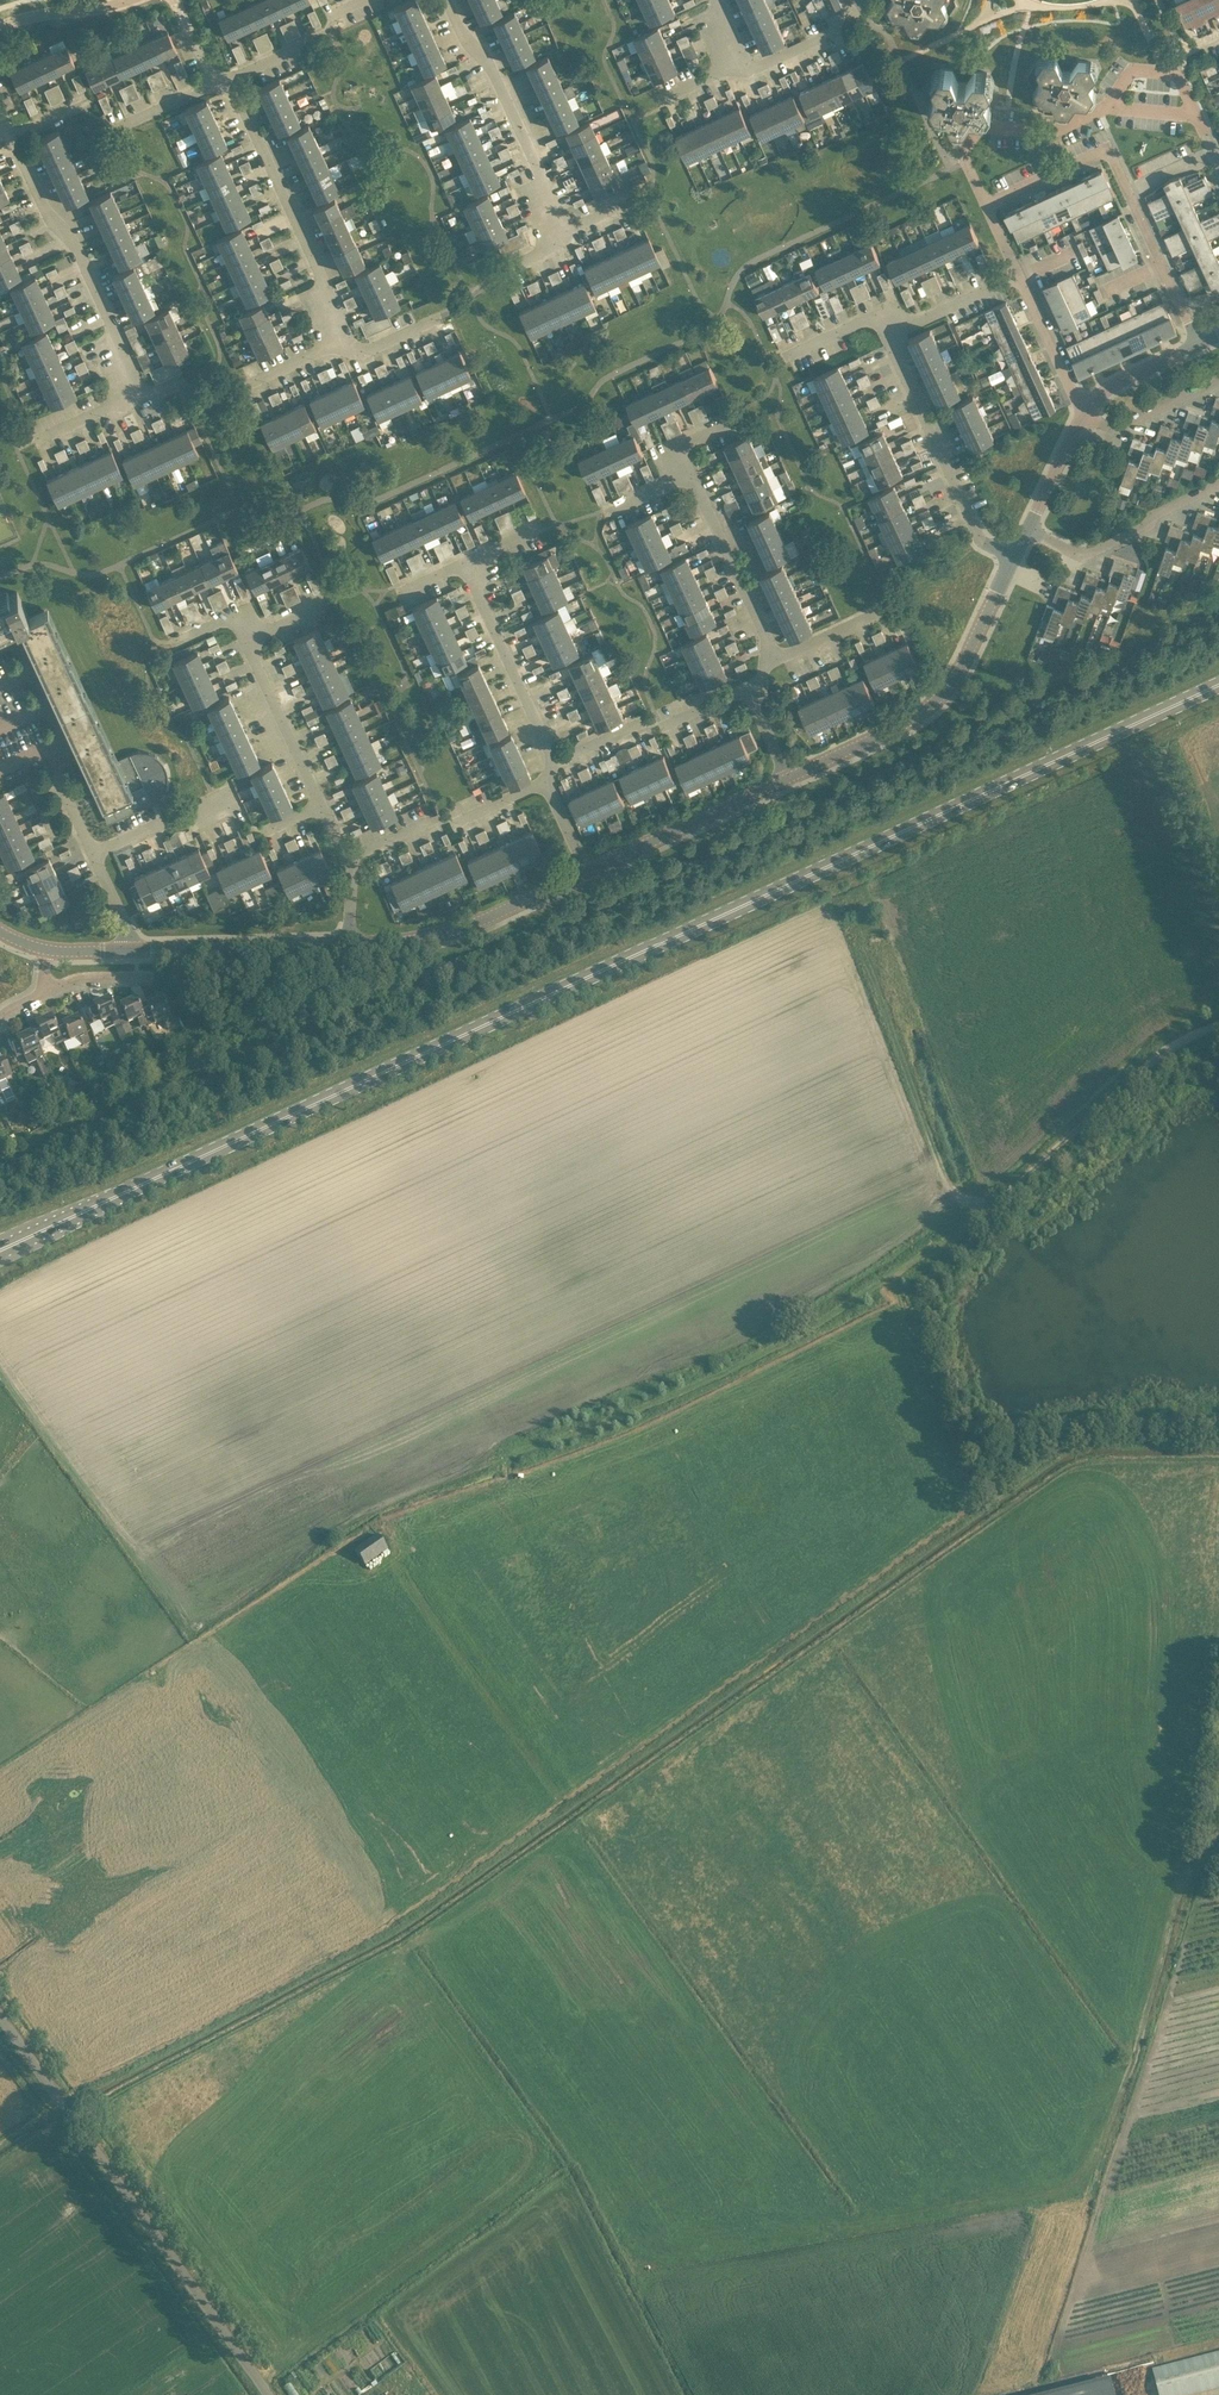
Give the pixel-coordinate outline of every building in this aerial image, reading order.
[(269,18),(260,0),(259,0),(246,6),(255,25),(269,18)] [(283,12),(277,0),(260,0),(269,18),(283,12)] [(296,6),(294,0),(277,0),(283,12),(296,6)] [(421,8),(417,0),(409,0),(395,7),(400,17),(421,8)] [(475,9),(494,0),(471,0),(475,9)] [(475,9),(480,20),(501,10),(497,0),(494,0),(475,9)] [(648,11),(671,1),(670,0),(644,0),(643,1),(648,11)] [(749,17),(771,7),(767,0),(758,0),(744,6),(749,17)] [(808,7),(810,10),(819,9),(822,17),(844,7),(841,0),(823,0),(808,7)] [(920,27),(922,27),(929,18),(940,19),(947,9),(943,0),(891,0),(889,4),(894,15),(905,16),(910,26),(920,27)] [(1203,29),(1190,0),(1182,0),(1177,2),(1186,23),(1192,21),(1197,31),(1203,29)] [(1210,12),(1204,0),(1190,0),(1203,29),(1210,25),(1205,15),(1210,12)] [(1210,12),(1216,10),(1218,17),(1218,1),(1218,0),(1204,0),(1210,12)] [(671,1),(648,11),(653,22),(676,12),(671,1)] [(241,31),(255,25),(246,6),(233,12),(241,31)] [(776,18),(771,7),(749,17),(754,28),(776,18)] [(400,17),(405,28),(426,18),(421,8),(400,17)] [(321,24),(314,9),(307,12),(314,27),(321,24)] [(515,10),(504,15),(493,20),(498,31),(520,21),(515,10)] [(241,31),(233,12),(219,19),(228,37),(241,31)] [(146,20),(149,27),(160,22),(157,16),(146,20)] [(679,17),(670,21),(672,26),(681,22),(679,17)] [(294,18),(287,22),(294,36),(301,33),(294,18)] [(410,39),(430,29),(426,18),(405,28),(410,39)] [(754,28),(759,38),(781,29),(776,18),(754,28)] [(520,21),(498,31),(503,42),(525,32),(520,21)] [(287,40),(294,36),(287,22),(280,25),(287,40)] [(123,28),(124,29),(126,34),(134,31),(131,26),(131,25),(123,28)] [(632,52),(640,49),(664,37),(659,26),(635,37),(635,38),(627,42),(632,52)] [(435,40),(430,29),(410,39),(415,50),(435,40)] [(781,29),(759,38),(764,49),(786,39),(781,29)] [(168,31),(154,37),(163,56),(177,50),(168,31)] [(267,31),(260,34),(266,49),(273,46),(267,31)] [(525,32),(503,42),(508,53),(530,43),(525,32)] [(260,52),(266,49),(260,34),(253,37),(260,52)] [(680,43),(689,38),(687,34),(677,38),(680,43)] [(149,62),(163,56),(154,37),(140,44),(149,62)] [(640,49),(645,59),(669,48),(664,37),(640,49)] [(689,38),(680,43),(682,48),(691,43),(689,38)] [(435,40),(415,50),(420,60),(440,51),(435,40)] [(855,42),(850,44),(855,53),(859,51),(855,42)] [(530,43),(508,53),(513,64),(535,54),(530,43)] [(140,44),(127,50),(136,69),(149,62),(140,44)] [(232,47),(238,60),(239,62),(246,59),(239,44),(232,47)] [(75,64),(66,45),(52,51),(61,70),(75,64)] [(335,45),(328,48),(327,49),(330,54),(338,51),(335,45)] [(674,58),(669,48),(645,59),(650,70),(674,58)] [(838,49),(834,52),(838,61),(843,59),(838,49)] [(122,75),(136,69),(127,50),(113,56),(122,75)] [(47,77),(61,70),(52,51),(38,58),(47,77)] [(440,51),(420,60),(425,71),(445,61),(440,51)] [(833,63),(838,61),(834,52),(829,54),(833,63)] [(549,54),(537,60),(526,65),(531,75),(554,65),(549,54)] [(687,60),(690,64),(699,60),(697,55),(687,60)] [(113,56),(99,63),(108,81),(122,75),(113,56)] [(1063,70),(1057,58),(1045,57),(1038,67),(1043,77),(1036,86),(1041,97),(1053,98),(1058,109),(1070,110),(1076,100),(1088,101),(1095,91),(1090,81),(1097,72),(1091,61),(1079,60),(1071,71),(1063,70)] [(33,83),(47,77),(38,58),(24,64),(33,83)] [(679,70),(674,58),(650,70),(655,81),(679,70)] [(181,59),(181,60),(174,63),(181,77),(188,74),(181,59)] [(817,59),(812,61),(817,71),(821,69),(817,59)] [(812,73),(817,71),(812,61),(808,64),(812,73)] [(865,62),(853,67),(865,90),(876,85),(865,62)] [(85,69),(94,88),(108,81),(99,63),(85,69)] [(33,83),(24,64),(11,71),(19,90),(33,83)] [(457,69),(455,64),(446,68),(448,73),(457,69)] [(554,65),(531,75),(536,86),(559,76),(554,65)] [(843,72),(854,96),(865,90),(853,67),(843,72)] [(959,81),(953,69),(941,68),(934,77),(939,88),(932,97),(937,108),(949,109),(953,119),(966,120),(972,111),(984,112),(991,102),(986,92),(992,82),(987,71),(975,70),(967,81),(959,81)] [(160,69),(153,72),(160,87),(167,84),(160,69)] [(796,69),(791,71),(795,81),(800,79),(796,69)] [(153,90),(160,87),(153,72),(147,75),(153,90)] [(832,77),(843,101),(854,96),(843,72),(832,77)] [(86,88),(79,73),(72,77),(79,91),(86,88)] [(435,73),(424,78),(412,83),(417,95),(440,84),(435,73)] [(784,86),(789,84),(785,74),(780,76),(784,86)] [(536,86),(541,97),(564,87),(559,76),(536,86)] [(822,82),(833,106),(843,101),(832,77),(822,82)] [(258,88),(263,98),(284,89),(279,78),(258,88)] [(456,90),(465,86),(463,81),(454,85),(456,90)] [(133,82),(126,85),(133,100),(140,96),(133,82)] [(768,82),(763,84),(768,94),(772,91),(768,82)] [(822,82),(811,86),(822,111),(833,106),(822,82)] [(58,83),(51,86),(58,101),(65,98),(58,83)] [(445,95),(440,84),(417,95),(422,105),(445,95)] [(763,96),(768,94),(763,84),(759,86),(763,96)] [(126,103),(133,100),(126,85),(119,88),(126,103)] [(51,104),(58,101),(51,86),(45,89),(51,104)] [(467,90),(465,86),(456,90),(458,95),(467,90)] [(809,127),(826,119),(822,111),(811,86),(800,92),(801,94),(795,97),(805,118),(809,127)] [(541,97),(546,108),(568,97),(564,87),(541,97)] [(731,98),(735,96),(731,87),(726,89),(731,98)] [(314,98),(319,95),(316,88),(311,90),(314,98)] [(289,100),(284,89),(263,98),(268,109),(289,100)] [(24,99),(31,96),(28,90),(21,93),(24,99)] [(742,94),(746,103),(751,101),(747,92),(742,94)] [(106,94),(99,98),(106,112),(113,109),(106,94)] [(714,94),(710,97),(714,106),(718,104),(714,94)] [(794,94),(783,99),(795,123),(805,118),(795,97),(794,94)] [(445,95),(422,105),(427,116),(450,105),(445,95)] [(38,111),(31,96),(24,99),(31,114),(38,111)] [(324,97),(319,99),(324,108),(328,106),(324,97)] [(546,108),(551,118),(573,108),(568,97),(546,108)] [(709,108),(714,106),(710,97),(705,99),(709,108)] [(207,99),(186,109),(191,120),(212,110),(207,99)] [(797,129),(795,123),(783,99),(773,104),(784,128),(786,135),(797,129)] [(268,109),(273,120),(294,110),(289,100),(268,109)] [(473,102),(464,107),(466,111),(475,107),(473,102)] [(693,104),(688,107),(692,116),(697,114),(693,104)] [(773,133),(784,128),(773,104),(762,109),(773,133)] [(432,127),(444,122),(455,117),(450,105),(427,116),(432,127)] [(688,118),(692,116),(688,107),(684,109),(688,118)] [(740,107),(730,112),(741,136),(752,131),(740,107)] [(490,108),(480,112),(483,117),(492,112),(490,108)] [(573,108),(551,118),(556,129),(567,124),(578,119),(573,108)] [(773,133),(762,109),(751,114),(762,138),(773,133)] [(212,110),(191,120),(196,130),(217,121),(212,110)] [(294,110),(273,120),(278,131),(299,121),(294,110)] [(730,141),(741,136),(730,112),(719,117),(730,141)] [(667,116),(671,126),(676,124),(672,114),(667,116)] [(446,128),(451,138),(475,128),(470,117),(459,122),(446,128)] [(730,141),(719,117),(708,122),(719,145),(730,141)] [(217,121),(196,130),(201,141),(222,132),(217,121)] [(565,132),(571,143),(595,132),(589,121),(565,132)] [(719,145),(708,122),(697,127),(708,150),(719,145)] [(293,144),(315,134),(310,123),(288,134),(293,144)] [(488,129),(490,133),(500,129),(498,125),(488,129)] [(698,155),(708,150),(697,127),(687,132),(698,155)] [(451,138),(456,149),(480,138),(475,128),(451,138)] [(58,129),(37,139),(42,150),(63,140),(58,129)] [(429,129),(413,135),(416,142),(432,135),(429,129)] [(500,129),(490,133),(493,138),(502,134),(500,129)] [(635,137),(631,130),(626,132),(630,140),(635,137)] [(222,132),(201,141),(206,152),(227,142),(222,132)] [(595,132),(571,143),(575,154),(599,143),(595,132)] [(676,137),(687,160),(698,155),(687,132),(676,137)] [(293,144),(298,155),(320,145),(315,134),(293,144)] [(555,137),(545,141),(548,146),(557,142),(555,137)] [(456,149),(462,160),(485,149),(480,138),(456,149)] [(42,150),(47,161),(68,151),(63,140),(42,150)] [(629,145),(632,152),(639,149),(636,142),(629,145)] [(181,150),(178,143),(173,146),(175,152),(181,150)] [(243,148),(241,143),(231,147),(234,152),(243,148)] [(604,153),(599,143),(575,154),(580,164),(604,153)] [(298,155),(303,166),(325,156),(320,145),(298,155)] [(498,150),(500,155),(509,150),(507,146),(498,150)] [(490,160),(485,149),(462,160),(467,171),(490,160)] [(509,150),(500,155),(502,159),(512,155),(509,150)] [(73,162),(68,151),(47,161),(52,171),(73,162)] [(221,152),(198,163),(203,173),(226,163),(221,152)] [(604,153),(580,164),(585,175),(609,164),(604,153)] [(563,154),(553,158),(555,163),(565,159),(563,154)] [(766,155),(758,158),(761,163),(768,160),(766,155)] [(308,177),(330,166),(325,156),(303,166),(308,177)] [(567,163),(565,159),(555,163),(558,168),(567,163)] [(239,164),(241,169),(251,164),(249,160),(239,164)] [(490,160),(467,171),(472,181),(494,171),(490,160)] [(73,162),(52,171),(57,182),(78,172),(73,162)] [(226,163),(203,173),(208,184),(231,174),(226,163)] [(253,169),(251,164),(241,169),(244,174),(253,169)] [(609,164),(585,175),(590,185),(614,174),(609,164)] [(308,177),(313,187),(335,177),(330,166),(308,177)] [(508,171),(510,176),(519,172),(517,167),(508,171)] [(1088,175),(1101,203),(1103,202),(1115,197),(1102,169),(1088,175)] [(472,182),(476,191),(477,192),(489,186),(500,181),(494,171),(472,181),(472,182)] [(62,193),(83,183),(78,172),(57,182),(62,193)] [(643,172),(630,178),(629,178),(633,185),(647,178),(644,174),(643,172)] [(208,184),(213,195),(236,184),(231,174),(208,184)] [(619,185),(614,174),(590,185),(595,197),(619,185)] [(572,175),(563,179),(565,184),(575,180),(572,175)] [(1099,204),(1101,203),(1088,175),(1075,181),(1088,210),(1099,204)] [(1172,178),(1181,197),(1210,184),(1205,175),(1184,184),(1180,175),(1172,178)] [(335,177),(313,187),(318,198),(340,188),(335,177)] [(1152,210),(1181,197),(1172,178),(1165,182),(1169,191),(1148,201),(1152,210)] [(577,184),(575,180),(565,184),(567,189),(577,184)] [(249,185),(251,190),(261,186),(258,181),(249,185)] [(1061,188),(1074,216),(1076,215),(1088,210),(1075,181),(1061,188)] [(62,193),(67,204),(88,194),(83,183),(62,193)] [(218,206),(241,195),(236,184),(213,195),(218,206)] [(1189,215),(1197,211),(1193,203),(1214,193),(1210,184),(1181,197),(1189,215)] [(0,187),(0,200),(9,196),(4,185),(0,187)] [(508,185),(498,189),(501,194),(510,189),(508,185)] [(263,191),(261,186),(251,190),(253,195),(263,191)] [(1060,222),(1072,217),(1074,216),(1061,188),(1047,194),(1060,222)] [(95,211),(117,201),(112,190),(90,200),(95,211)] [(446,193),(452,206),(456,201),(453,193),(446,193)] [(464,205),(469,216),(493,205),(488,194),(464,205)] [(1034,200),(1047,228),(1049,227),(1060,222),(1047,194),(1034,200)] [(218,206),(223,216),(246,206),(241,195),(218,206)] [(573,201),(575,205),(575,206),(585,201),(582,196),(573,201)] [(314,207),(319,218),(341,208),(336,197),(314,207)] [(1178,210),(1182,218),(1189,215),(1181,197),(1152,210),(1157,219),(1178,210)] [(1045,229),(1047,228),(1034,200),(1020,207),(1033,235),(1045,229)] [(95,211),(100,222),(122,211),(117,201),(95,211)] [(506,206),(509,211),(518,206),(516,201),(506,206)] [(11,202),(2,206),(4,211),(13,207),(11,202)] [(268,203),(259,207),(261,211),(271,207),(268,203)] [(341,208),(319,218),(324,229),(346,218),(356,214),(352,203),(341,208)] [(498,215),(493,205),(469,216),(474,227),(498,215)] [(246,206),(223,216),(228,227),(250,216),(246,206)] [(518,206),(509,211),(511,215),(520,211),(518,206)] [(1006,213),(1019,241),(1033,235),(1020,207),(1006,213)] [(100,222),(105,232),(126,222),(122,211),(100,222)] [(1197,232),(1218,222),(1218,211),(1201,220),(1197,211),(1189,215),(1197,232)] [(926,219),(923,212),(916,215),(919,222),(926,219)] [(1125,228),(1118,214),(1094,225),(1090,227),(1096,241),(1125,228)] [(479,237),(503,226),(498,215),(474,227),(479,237)] [(1189,215),(1182,218),(1186,227),(1165,236),(1169,246),(1197,232),(1189,215)] [(916,216),(909,220),(911,225),(919,222),(916,216)] [(639,229),(644,227),(639,217),(634,219),(639,229)] [(324,229),(329,239),(351,229),(346,218),(324,229)] [(19,219),(10,223),(12,228),(21,224),(19,219)] [(261,219),(252,223),(254,228),(264,224),(261,219)] [(110,243),(131,233),(126,222),(105,232),(110,243)] [(1197,232),(1206,250),(1213,247),(1209,238),(1218,234),(1218,222),(1197,232)] [(516,227),(519,232),(523,230),(528,228),(526,223),(516,227)] [(971,223),(957,229),(966,248),(979,242),(971,223)] [(23,228),(21,224),(12,228),(14,233),(23,228)] [(899,230),(896,224),(889,228),(892,233),(899,230)] [(618,227),(622,236),(627,234),(622,225),(618,227)] [(497,242),(504,239),(508,237),(503,226),(479,237),(484,248),(497,242)] [(333,250),(356,240),(361,237),(356,227),(351,229),(329,239),(333,250)] [(617,239),(622,236),(618,227),(613,229),(617,239)] [(219,238),(224,249),(246,239),(241,228),(219,238)] [(1096,241),(1103,255),(1131,242),(1125,228),(1096,241)] [(952,255),(966,248),(957,229),(943,236),(952,255)] [(523,230),(519,232),(517,233),(522,246),(529,243),(523,230)] [(1198,254),(1206,250),(1197,232),(1169,246),(1173,255),(1194,245),(1198,254)] [(110,243),(115,254),(136,244),(131,233),(110,243)] [(510,236),(516,249),(522,246),(517,233),(510,236)] [(601,235),(596,237),(601,246),(605,244),(601,235)] [(901,252),(928,240),(925,235),(899,247),(901,252)] [(269,236),(260,240),(262,244),(271,240),(269,236)] [(510,236),(508,237),(504,239),(509,252),(516,249),(510,236)] [(938,261),(952,255),(943,236),(929,242),(938,261)] [(596,249),(601,246),(596,237),(592,239),(596,249)] [(649,266),(659,262),(662,267),(670,264),(662,246),(655,250),(649,237),(638,242),(649,266)] [(229,260),(251,249),(246,239),(224,249),(229,260)] [(503,255),(509,252),(504,239),(497,242),(503,255)] [(19,244),(22,249),(31,245),(29,240),(19,244)] [(274,245),(271,240),(262,244),(264,249),(274,245)] [(333,250),(338,260),(361,250),(356,240),(333,250)] [(638,271),(649,266),(638,242),(627,247),(638,271)] [(872,242),(858,249),(867,268),(881,261),(872,242)] [(924,268),(938,261),(929,242),(915,249),(924,268)] [(1138,256),(1131,242),(1103,255),(1109,269),(1138,256)] [(11,254),(6,244),(0,246),(0,259),(11,254)] [(136,244),(115,254),(120,265),(141,254),(136,244)] [(33,249),(31,245),(22,249),(24,254),(33,249)] [(580,245),(575,247),(579,256),(584,254),(580,245)] [(382,249),(385,256),(392,252),(389,246),(382,249)] [(628,276),(638,271),(627,247),(616,252),(628,276)] [(839,280),(853,274),(844,255),(840,247),(827,252),(831,261),(830,262),(839,280)] [(1214,268),(1218,265),(1218,254),(1217,255),(1216,253),(1213,247),(1206,250),(1214,268)] [(229,260),(234,271),(256,260),(251,249),(229,260)] [(858,249),(844,255),(853,274),(867,268),(858,249)] [(910,274),(924,268),(915,249),(902,255),(910,274)] [(366,261),(361,250),(338,260),(344,271),(354,266),(366,261)] [(405,263),(412,260),(413,260),(408,250),(401,253),(405,263)] [(1185,281),(1214,268),(1206,250),(1198,254),(1202,262),(1181,272),(1185,281)] [(628,276),(616,252),(606,257),(617,281),(628,276)] [(990,266),(983,252),(977,255),(983,270),(990,266)] [(145,274),(165,264),(159,253),(140,262),(145,274)] [(16,265),(11,254),(0,259),(0,272),(16,265)] [(897,280),(910,274),(902,255),(888,262),(897,280)] [(272,266),(281,262),(279,257),(270,261),(272,266)] [(606,287),(617,281),(606,257),(595,262),(606,287)] [(239,282),(261,271),(256,260),(234,271),(239,282)] [(38,261),(29,266),(31,271),(41,266),(38,261)] [(963,261),(956,264),(963,279),(970,276),(963,261)] [(140,262),(134,265),(124,269),(113,274),(118,285),(139,276),(145,274),(140,262)] [(283,266),(281,262),(272,266),(274,270),(283,266)] [(380,262),(355,273),(361,284),(385,272),(380,262)] [(574,262),(570,264),(574,273),(579,271),(574,262)] [(606,287),(595,262),(584,267),(589,278),(595,292),(606,287)] [(814,262),(808,265),(794,272),(797,277),(805,296),(820,289),(817,284),(823,282),(816,268),(814,262)] [(825,287),(839,280),(830,262),(816,268),(823,282),(825,287)] [(956,282),(963,279),(956,264),(949,268),(956,282)] [(16,265),(0,272),(0,285),(21,276),(16,265)] [(55,267),(46,271),(48,276),(58,272),(55,267)] [(385,272),(390,281),(398,277),(393,268),(385,272)] [(1218,288),(1218,279),(1214,268),(1185,281),(1189,290),(1211,280),(1215,289),(1218,288)] [(553,272),(557,281),(562,279),(558,269),(553,272)] [(239,282),(244,292),(266,282),(261,271),(239,282)] [(892,286),(885,271),(878,274),(885,289),(892,286)] [(361,284),(366,294),(390,283),(385,272),(361,284)] [(553,283),(557,281),(553,272),(548,274),(553,283)] [(936,274),(929,277),(935,292),(942,289),(936,274)] [(1051,300),(1080,287),(1074,274),(1045,287),(1051,300)] [(871,275),(865,278),(871,293),(878,290),(871,275)] [(13,287),(18,297),(40,287),(35,276),(13,287)] [(118,285),(123,296),(144,286),(139,276),(118,285)] [(805,296),(797,277),(783,283),(792,302),(805,296)] [(929,295),(935,292),(929,277),(922,280),(929,295)] [(282,287),(291,283),(289,278),(280,282),(282,287)] [(345,278),(336,282),(338,287),(347,283),(345,278)] [(536,279),(532,282),(536,291),(541,289),(536,279)] [(174,285),(172,280),(165,283),(167,288),(174,285)] [(864,280),(857,284),(864,298),(871,295),(864,280)] [(266,282),(244,292),(249,303),(271,292),(266,282)] [(531,293),(536,291),(532,282),(527,284),(531,293)] [(584,282),(573,287),(584,311),(595,306),(584,282)] [(366,294),(371,305),(395,294),(390,283),(366,294)] [(753,289),(756,296),(755,296),(764,315),(778,309),(769,290),(766,283),(753,289)] [(792,302),(783,283),(769,290),(778,309),(792,302)] [(54,288),(56,293),(65,288),(63,284),(54,288)] [(857,301),(864,298),(857,284),(851,287),(857,301)] [(149,297),(144,286),(123,296),(128,307),(149,297)] [(45,298),(40,287),(18,297),(23,308),(45,298)] [(574,316),(584,311),(573,287),(562,292),(574,316)] [(901,290),(902,293),(908,305),(915,301),(908,287),(901,290)] [(1058,314),(1086,300),(1080,287),(1051,300),(1058,314)] [(68,293),(65,288),(56,293),(58,297),(68,293)] [(510,291),(515,301),(519,299),(515,289),(510,291)] [(562,292),(552,297),(563,321),(574,316),(562,292)] [(645,302),(651,299),(648,293),(642,295),(645,302)] [(837,293),(830,296),(837,311),(844,308),(837,293)] [(283,294),(274,298),(276,303),(286,299),(283,294)] [(376,316),(380,314),(387,311),(400,305),(395,294),(371,305),(376,316)] [(177,299),(181,306),(188,302),(185,295),(177,299)] [(353,295),(343,299),(346,304),(355,299),(353,295)] [(154,308),(149,297),(128,307),(133,318),(144,313),(154,308)] [(552,326),(563,321),(552,297),(541,302),(552,326)] [(23,308),(28,319),(50,309),(45,298),(23,308)] [(357,304),(355,299),(346,304),(348,308),(357,304)] [(824,299),(817,302),(824,317),(831,314),(824,299)] [(1088,317),(1093,315),(1086,300),(1058,314),(1064,328),(1074,323),(1088,317)] [(1176,328),(1175,326),(1163,300),(1149,307),(1162,335),(1176,328)] [(983,328),(1013,314),(1007,301),(985,311),(989,318),(982,325),(983,328)] [(541,331),(552,326),(541,302),(530,307),(541,331)] [(239,314),(244,325),(268,314),(263,303),(239,314)] [(73,305),(64,309),(66,314),(75,310),(73,305)] [(531,336),(541,331),(530,307),(519,312),(524,322),(531,336)] [(1149,307),(1138,312),(1136,313),(1149,341),(1162,335),(1149,307)] [(150,330),(174,319),(169,308),(145,319),(150,330)] [(50,309),(28,319),(33,330),(55,319),(50,309)] [(803,309),(796,312),(803,327),(810,324),(803,309)] [(284,320),(293,316),(291,311),(282,315),(284,320)] [(387,311),(380,314),(386,327),(392,324),(387,311)] [(796,330),(803,327),(796,312),(789,315),(796,330)] [(1149,341),(1136,313),(1133,314),(1122,319),(1135,348),(1149,341)] [(249,336),(273,325),(268,314),(244,325),(249,336)] [(379,330),(386,327),(380,314),(376,316),(374,317),(379,330)] [(1013,314),(983,328),(985,332),(994,331),(998,338),(1019,328),(1013,314)] [(295,320),(293,316),(284,320),(286,325),(295,320)] [(360,323),(365,321),(363,316),(353,320),(356,325),(360,323)] [(379,330),(374,317),(367,320),(373,333),(379,330)] [(179,330),(174,319),(150,330),(155,341),(179,330)] [(1111,325),(1109,326),(1122,354),(1135,348),(1122,319),(1111,325)] [(367,320),(365,321),(360,323),(366,336),(373,333),(367,320)] [(66,322),(57,326),(59,331),(69,326),(66,322)] [(776,322),(769,325),(775,340),(782,336),(776,322)] [(137,329),(134,324),(125,329),(127,333),(137,329)] [(254,346),(278,335),(273,325),(249,336),(254,346)] [(1109,326),(1106,327),(1095,332),(1108,360),(1122,354),(1109,326)] [(931,328),(910,338),(915,349),(936,339),(931,328)] [(1019,328),(998,338),(1001,345),(994,351),(996,355),(1025,341),(1019,328)] [(155,341),(160,352),(184,340),(179,330),(155,341)] [(22,342),(27,353),(51,341),(46,331),(22,342)] [(449,343),(454,341),(450,331),(445,334),(449,343)] [(294,342),(303,337),(301,332),(292,337),(294,342)] [(1095,332),(1083,337),(1081,338),(1094,366),(1108,360),(1095,332)] [(283,346),(278,335),(254,346),(259,358),(283,346)] [(74,338),(65,343),(67,347),(76,343),(74,338)] [(1094,366),(1081,338),(1079,339),(1067,345),(1080,373),(1094,366)] [(433,339),(428,341),(433,351),(437,349),(433,339)] [(915,349),(920,359),(941,350),(936,339),(915,349)] [(189,352),(184,340),(160,352),(165,363),(169,361),(176,358),(189,352)] [(56,352),(51,341),(27,353),(32,363),(56,352)] [(135,350),(144,346),(142,341),(133,345),(135,350)] [(428,353),(433,351),(428,341),(424,344),(428,353)] [(1032,354),(1025,341),(996,355),(997,358),(1007,357),(1010,364),(1032,354)] [(79,348),(76,343),(67,347),(69,352),(79,348)] [(970,343),(964,346),(967,352),(973,349),(970,343)] [(146,350),(144,346),(135,350),(137,355),(146,350)] [(551,352),(554,359),(565,354),(562,347),(551,352)] [(412,349),(407,351),(411,361),(416,358),(412,349)] [(941,350),(920,359),(925,370),(946,360),(941,350)] [(459,351),(448,356),(459,380),(463,387),(474,382),(470,375),(459,351)] [(32,363),(37,374),(61,363),(56,352),(32,363)] [(438,390),(449,385),(438,361),(433,363),(428,353),(422,356),(427,366),(438,390)] [(242,362),(238,354),(231,358),(235,365),(242,362)] [(401,354),(396,356),(400,366),(405,363),(401,354)] [(1032,354),(1010,364),(1013,371),(1006,378),(1008,381),(1038,368),(1032,354)] [(449,385),(459,380),(448,356),(438,361),(449,385)] [(859,356),(850,361),(852,365),(861,361),(859,356)] [(169,361),(175,373),(182,370),(176,358),(169,361)] [(84,360),(75,364),(77,369),(86,364),(84,360)] [(344,360),(343,360),(339,362),(343,371),(348,369),(344,360)] [(951,371),(946,360),(925,370),(930,381),(951,371)] [(169,361),(165,363),(163,364),(169,376),(175,373),(169,361)] [(150,370),(154,368),(152,362),(143,367),(145,372),(150,369),(150,370)] [(384,362),(379,364),(384,373),(388,371),(384,362)] [(66,374),(61,363),(37,374),(42,385),(66,374)] [(88,369),(86,364),(77,369),(79,373),(88,369)] [(169,376),(163,364),(156,367),(162,379),(169,376)] [(379,376),(384,373),(379,364),(375,366),(379,376)] [(696,372),(705,391),(719,384),(710,365),(696,372)] [(427,395),(438,390),(427,366),(416,371),(421,382),(427,395)] [(815,377),(820,388),(844,376),(839,366),(815,377)] [(162,379),(156,367),(154,368),(150,370),(156,382),(162,379)] [(322,369),(327,379),(331,377),(327,367),(322,369)] [(1044,381),(1038,368),(1008,381),(1008,382),(1010,385),(1019,384),(1022,391),(1044,381)] [(322,381),(327,379),(322,369),(317,372),(322,381)] [(956,382),(951,371),(930,381),(935,392),(956,382)] [(358,374),(362,383),(367,381),(363,372),(358,374)] [(691,397),(705,391),(696,372),(682,378),(691,397)] [(857,378),(860,382),(869,378),(867,373),(857,378)] [(71,384),(66,374),(42,385),(47,396),(71,384)] [(399,379),(411,403),(421,398),(410,374),(399,379)] [(849,387),(844,376),(820,388),(825,398),(849,387)] [(984,385),(990,382),(987,376),(980,378),(984,385)] [(306,377),(301,379),(305,389),(310,387),(306,377)] [(669,384),(666,378),(653,384),(664,410),(678,403),(669,384)] [(682,378),(669,384),(678,403),(691,397),(682,378)] [(869,378),(860,382),(862,387),(871,383),(869,378)] [(400,408),(411,403),(399,379),(389,384),(400,408)] [(353,380),(342,385),(354,409),(364,404),(353,380)] [(85,385),(87,390),(96,386),(94,381),(85,385)] [(1044,381),(1022,391),(1026,398),(1019,404),(1020,408),(1050,394),(1044,381)] [(295,382),(290,385),(294,394),(299,392),(295,382)] [(961,393),(956,382),(935,392),(940,403),(961,393)] [(71,384),(47,396),(52,406),(76,395),(71,384)] [(400,408),(389,384),(378,389),(389,413),(400,408)] [(654,391),(642,397),(650,416),(664,410),(653,384),(651,385),(654,391)] [(343,414),(354,409),(342,385),(332,390),(343,414)] [(825,398),(830,409),(854,398),(849,387),(825,398)] [(393,422),(389,413),(378,389),(367,394),(372,405),(378,418),(383,427),(393,422)] [(278,390),(273,392),(277,402),(282,399),(278,390)] [(343,414),(332,390),(321,395),(332,419),(343,414)] [(487,399),(484,391),(477,394),(481,402),(487,399)] [(273,404),(277,402),(273,392),(269,394),(273,404)] [(730,408),(723,394),(716,397),(723,412),(730,408)] [(867,399),(869,404),(879,399),(877,394),(867,399)] [(958,414),(979,404),(974,394),(953,403),(958,414)] [(1050,394),(1020,408),(1022,412),(1031,411),(1035,418),(1056,408),(1050,394)] [(332,419),(321,395),(310,400),(321,424),(332,419)] [(636,423),(650,416),(642,397),(627,403),(631,412),(636,423)] [(859,409),(854,398),(830,409),(835,420),(859,409)] [(881,404),(879,399),(869,404),(872,408),(881,404)] [(256,400),(252,402),(256,412),(261,409),(256,400)] [(315,427),(309,414),(304,402),(299,405),(293,407),(305,432),(315,427)] [(703,403),(696,407),(703,421),(709,418),(703,403)] [(963,425),(984,415),(979,404),(958,414),(963,425)] [(1210,426),(1205,441),(1202,448),(1212,451),(1215,444),(1218,433),(1218,405),(1214,404),(1211,411),(1218,413),(1216,419),(1212,418),(1210,426)] [(282,412),(294,437),(305,432),(293,407),(282,412)] [(696,424),(703,421),(696,407),(689,410),(696,424)] [(177,421),(190,415),(187,409),(179,412),(178,409),(173,411),(177,421)] [(859,409),(835,420),(840,431),(864,419),(859,409)] [(1202,448),(1205,441),(1210,426),(1206,424),(1208,417),(1189,410),(1186,417),(1200,422),(1192,445),(1202,448)] [(282,412),(271,417),(283,442),(294,437),(282,412)] [(620,415),(620,414),(611,418),(612,419),(616,427),(624,423),(620,415)] [(963,425),(968,436),(989,426),(984,415),(963,425)] [(675,416),(668,419),(675,434),(682,431),(675,416)] [(886,416),(877,420),(879,425),(889,421),(886,416)] [(161,417),(157,419),(161,428),(165,426),(161,417)] [(272,447),(283,442),(271,417),(261,422),(272,447)] [(1188,458),(1192,445),(1200,422),(1186,417),(1184,425),(1191,427),(1189,433),(1185,431),(1182,439),(1177,454),(1188,458)] [(1015,428),(1022,424),(1019,418),(1012,421),(1015,427),(1015,428)] [(156,431),(161,428),(157,419),(152,421),(156,431)] [(669,437),(675,434),(668,419),(662,422),(669,437)] [(864,419),(840,431),(845,441),(848,440),(869,430),(868,429),(864,419)] [(644,453),(639,442),(638,441),(643,438),(635,420),(628,424),(631,431),(626,433),(628,437),(621,440),(630,459),(644,453)] [(903,421),(894,425),(896,430),(906,426),(903,421)] [(1175,462),(1177,454),(1182,439),(1178,438),(1181,430),(1161,423),(1159,431),(1172,435),(1164,458),(1175,462)] [(380,431),(377,424),(363,431),(366,437),(380,431)] [(356,440),(365,436),(360,425),(350,429),(356,440)] [(865,452),(888,441),(883,430),(881,431),(877,425),(868,429),(869,430),(848,440),(850,446),(860,441),(865,452)] [(187,429),(177,434),(188,458),(199,453),(195,444),(202,440),(195,426),(188,430),(187,429)] [(989,426),(968,436),(973,447),(994,437),(989,426)] [(140,427),(135,429),(139,438),(144,436),(140,427)] [(135,440),(139,438),(135,429),(131,431),(135,440)] [(648,429),(641,432),(648,447),(655,444),(648,429)] [(102,441),(106,439),(102,430),(97,432),(102,441)] [(607,444),(620,439),(617,431),(604,437),(607,444)] [(1160,471),(1164,458),(1172,435),(1159,431),(1156,438),(1163,440),(1161,446),(1157,445),(1154,452),(1155,453),(1150,467),(1160,471)] [(177,463),(188,458),(177,434),(166,439),(177,463)] [(725,445),(730,456),(754,445),(749,434),(725,445)] [(85,437),(81,440),(85,449),(90,447),(85,437)] [(123,446),(118,437),(114,439),(118,448),(123,446)] [(1147,475),(1150,467),(1155,453),(1154,452),(1150,451),(1153,443),(1134,437),(1131,444),(1145,448),(1137,471),(1147,475)] [(902,442),(904,447),(913,443),(911,438),(902,442)] [(167,468),(177,463),(166,439),(155,444),(167,468)] [(80,451),(85,449),(81,440),(76,442),(80,451)] [(616,466),(630,459),(621,440),(607,446),(616,466)] [(823,451),(830,448),(827,441),(820,444),(823,451)] [(865,452),(870,463),(893,452),(888,441),(865,452)] [(761,442),(754,445),(730,456),(735,467),(759,456),(765,453),(766,453),(761,442)] [(913,443),(904,447),(906,452),(916,447),(913,443)] [(156,473),(167,468),(155,444),(144,449),(156,473)] [(1132,484),(1137,471),(1145,448),(1131,444),(1129,451),(1135,454),(1133,459),(1129,458),(1121,480),(1132,484)] [(602,472),(616,466),(607,446),(593,453),(602,472)] [(64,447),(59,450),(64,459),(68,457),(64,447)] [(145,478),(156,473),(144,449),(134,454),(145,478)] [(59,461),(64,459),(59,450),(55,452),(59,461)] [(101,455),(112,479),(123,473),(112,450),(101,455)] [(714,451),(705,455),(707,460),(717,455),(714,451)] [(875,474),(898,463),(893,452),(870,463),(875,474)] [(579,459),(580,460),(583,468),(588,478),(602,472),(593,453),(579,459)] [(740,478),(764,466),(770,464),(765,453),(759,456),(735,467),(740,478)] [(134,483),(145,478),(134,454),(123,459),(134,483)] [(90,460),(101,484),(112,479),(101,455),(90,460)] [(43,457),(38,459),(42,469),(47,467),(43,457)] [(914,468),(923,464),(921,459),(912,464),(914,468)] [(90,489),(101,484),(90,460),(79,465),(90,489)] [(655,477),(648,463),(641,466),(648,481),(655,477)] [(903,474),(898,463),(875,474),(880,484),(903,474)] [(1196,464),(1194,471),(1205,475),(1205,474),(1207,467),(1196,464)] [(90,489),(79,465),(69,470),(80,494),(90,489)] [(769,477),(764,466),(740,478),(745,488),(769,477)] [(1184,466),(1182,474),(1192,478),(1194,471),(1195,469),(1184,466)] [(713,472),(715,476),(724,472),(722,467),(713,472)] [(634,469),(628,471),(634,485),(640,483),(634,469)] [(80,494),(69,470),(58,475),(69,499),(80,494)] [(779,473),(784,483),(787,482),(791,480),(786,470),(779,473)] [(516,472),(502,478),(511,497),(525,491),(516,472)] [(627,472),(620,475),(627,490),(634,487),(627,472)] [(724,472),(715,476),(717,481),(727,477),(724,472)] [(47,480),(52,490),(59,504),(69,499),(58,475),(47,480)] [(620,493),(627,490),(620,475),(613,479),(620,493)] [(914,476),(905,480),(907,485),(916,481),(914,476)] [(745,488),(750,499),(774,488),(769,477),(745,488)] [(497,504),(511,497),(502,478),(488,485),(497,504)] [(791,480),(787,482),(792,493),(797,491),(792,480),(791,480)] [(483,510),(497,504),(488,485),(475,491),(483,510)] [(593,488),(600,503),(607,500),(600,485),(593,488)] [(894,485),(883,490),(871,495),(876,506),(899,496),(894,485)] [(779,499),(774,488),(750,499),(755,510),(779,499)] [(725,498),(734,493),(732,489),(723,493),(725,498)] [(1140,492),(1132,489),(1128,498),(1136,501),(1140,492)] [(475,491),(461,497),(469,516),(483,510),(475,491)] [(725,498),(727,502),(736,498),(734,493),(725,498)] [(913,497),(915,501),(924,497),(922,493),(913,497)] [(881,517),(904,506),(899,496),(876,506),(881,517)] [(1117,505),(1124,507),(1127,499),(1120,496),(1119,498),(1117,505)] [(926,502),(924,497),(915,501),(917,506),(926,502)] [(455,500),(441,507),(450,526),(464,519),(455,500)] [(536,515),(529,500),(522,504),(529,518),(536,515)] [(672,504),(663,508),(665,513),(674,509),(672,504)] [(422,538),(436,532),(428,513),(424,506),(411,512),(414,519),(422,538)] [(904,506),(881,517),(886,528),(909,517),(904,506)] [(436,532),(450,526),(441,507),(428,513),(436,532)] [(755,530),(776,520),(771,509),(750,519),(755,530)] [(509,510),(502,513),(509,528),(515,525),(509,510)] [(733,514),(735,519),(744,515),(742,510),(733,514)] [(1212,549),(1214,541),(1218,526),(1215,525),(1217,517),(1198,511),(1196,518),(1209,522),(1202,546),(1212,549)] [(502,531),(509,528),(502,513),(495,516),(502,531)] [(628,524),(633,535),(657,524),(652,513),(628,524)] [(923,518),(925,523),(934,519),(932,514),(923,518)] [(909,517),(886,528),(891,539),(914,528),(909,517)] [(1198,559),(1202,546),(1209,522),(1196,518),(1193,525),(1200,528),(1198,534),(1194,532),(1191,540),(1187,555),(1198,559)] [(422,538),(414,519),(400,526),(409,545),(422,538)] [(936,523),(934,519),(925,523),(927,528),(936,523)] [(776,520),(755,530),(760,541),(781,531),(776,520)] [(671,525),(673,530),(682,525),(680,521),(671,525)] [(481,523),(474,526),(481,541),(488,537),(481,523)] [(662,535),(657,524),(633,535),(638,546),(662,535)] [(1182,569),(1185,562),(1187,555),(1191,540),(1187,538),(1190,531),(1171,524),(1168,532),(1181,536),(1174,559),(1172,566),(1182,569)] [(684,530),(682,525),(673,530),(675,534),(684,530)] [(395,551),(409,545),(400,526),(386,532),(395,551)] [(896,549),(919,539),(914,528),(891,539),(896,549)] [(475,544),(468,529),(461,532),(468,547),(475,544)] [(760,541),(765,552),(786,542),(781,531),(760,541)] [(386,532),(372,539),(381,557),(395,551),(386,532)] [(1170,572),(1172,566),(1174,559),(1181,536),(1168,532),(1166,539),(1173,541),(1171,547),(1166,546),(1159,568),(1170,572)] [(638,546),(643,557),(667,546),(662,535),(638,546)] [(932,539),(935,544),(944,540),(942,535),(932,539)] [(447,538),(441,541),(448,556),(454,553),(447,538)] [(215,557),(224,576),(238,569),(224,540),(212,545),(209,539),(207,540),(210,546),(215,557)] [(901,560),(913,554),(924,549),(919,539),(896,549),(901,560)] [(441,560),(448,556),(441,541),(434,545),(441,560)] [(648,568),(672,556),(689,548),(685,541),(672,547),(674,549),(670,551),(667,546),(643,557),(648,568)] [(786,542),(765,552),(770,563),(791,553),(786,542)] [(310,565),(301,546),(287,552),(296,571),(310,565)] [(707,547),(697,552),(700,557),(709,552),(707,547)] [(420,551),(413,554),(420,569),(427,566),(420,551)] [(524,565),(530,576),(554,565),(560,562),(555,551),(524,565)] [(282,578),(296,571),(287,552),(274,559),(282,578)] [(413,572),(420,569),(413,554),(406,557),(413,572)] [(210,582),(224,576),(215,557),(201,563),(210,582)] [(663,567),(668,578),(692,567),(687,557),(663,567)] [(1126,571),(1115,603),(1124,606),(1128,596),(1135,575),(1131,573),(1134,565),(1114,558),(1112,565),(1126,571)] [(274,559),(260,565),(269,584),(282,578),(274,559)] [(197,588),(210,582),(201,563),(188,569),(197,588)] [(767,584),(788,574),(783,563),(762,573),(767,584)] [(393,564),(386,567),(393,582),(400,578),(393,564)] [(705,569),(707,573),(717,569),(715,564),(705,569)] [(255,591),(269,584),(260,565),(246,572),(255,591)] [(559,576),(554,565),(530,576),(535,587),(559,576)] [(626,565),(619,568),(624,579),(631,576),(626,565)] [(1114,606),(1115,603),(1126,571),(1112,565),(1109,573),(1116,575),(1114,581),(1110,580),(1107,587),(1108,588),(1103,602),(1101,609),(1110,613),(1113,605),(1114,606)] [(668,578),(673,589),(697,578),(692,567),(668,578)] [(188,569),(174,576),(183,595),(197,588),(188,569)] [(717,569),(707,573),(710,578),(719,574),(717,569)] [(516,576),(514,572),(514,571),(505,575),(507,580),(516,576)] [(1091,606),(1101,609),(1103,602),(1108,588),(1107,587),(1103,586),(1106,578),(1087,571),(1084,578),(1098,584),(1091,606)] [(638,576),(645,589),(651,586),(645,573),(638,576)] [(321,589),(314,574),(307,578),(314,592),(321,589)] [(772,595),(793,585),(788,574),(767,584),(772,595)] [(174,576),(160,582),(169,601),(183,595),(174,576)] [(535,587),(540,598),(564,587),(559,576),(535,587)] [(673,589),(678,600),(702,589),(697,578),(673,589)] [(1086,619),(1091,606),(1098,584),(1084,578),(1081,586),(1088,588),(1086,594),(1082,593),(1079,600),(1080,601),(1075,615),(1076,615),(1086,619)] [(249,594),(242,579),(235,582),(242,597),(249,594)] [(1211,584),(1202,581),(1198,594),(1200,595),(1209,592),(1211,584)] [(155,607),(169,601),(160,582),(146,589),(155,607)] [(294,584),(287,587),(294,602),(301,599),(294,584)] [(1073,622),(1076,615),(1075,615),(1080,601),(1079,600),(1075,599),(1078,591),(1059,584),(1056,591),(1070,597),(1062,618),(1073,622)] [(715,590),(717,595),(727,590),(724,585),(715,590)] [(793,585),(772,595),(777,606),(798,596),(793,585)] [(287,605),(294,602),(287,587),(280,590),(287,605)] [(457,587),(453,589),(447,591),(450,596),(459,592),(457,587)] [(512,592),(515,596),(524,592),(522,587),(512,592)] [(564,587),(540,598),(545,609),(569,598),(564,587)] [(221,588),(215,592),(221,606),(228,603),(221,588)] [(683,610),(707,600),(702,589),(678,600),(683,610)] [(727,590),(717,595),(719,599),(729,595),(727,590)] [(1049,621),(1046,628),(1044,634),(1055,638),(1057,632),(1062,618),(1070,597),(1056,591),(1053,599),(1060,601),(1058,607),(1054,606),(1054,607),(1048,604),(1042,618),(1049,621)] [(103,803),(133,789),(118,758),(49,607),(29,616),(20,596),(8,601),(4,592),(0,594),(0,625),(15,618),(17,622),(19,621),(103,803)] [(215,610),(221,606),(215,592),(208,595),(215,610)] [(524,592),(515,596),(517,601),(526,597),(524,592)] [(437,596),(413,607),(418,618),(442,607),(437,596)] [(798,596),(777,606),(782,616),(803,606),(798,596)] [(259,600),(266,615),(273,612),(266,597),(259,600)] [(683,610),(688,621),(712,610),(707,600),(683,610)] [(194,601),(187,604),(194,619),(201,616),(194,601)] [(402,602),(396,605),(400,613),(406,610),(402,602)] [(455,608),(457,612),(467,608),(464,603),(455,608)] [(187,622),(194,619),(187,604),(181,607),(187,622)] [(803,606),(782,616),(787,627),(808,617),(803,606)] [(418,618),(423,629),(447,617),(442,607),(418,618)] [(725,611),(727,616),(737,612),(734,607),(725,611)] [(467,608),(457,612),(460,617),(469,613),(467,608)] [(532,609),(522,613),(524,618),(534,614),(532,609)] [(535,620),(540,631),(565,620),(560,609),(535,620)] [(712,610),(688,621),(693,632),(717,621),(712,610)] [(167,614),(160,617),(167,632),(174,629),(167,614)] [(428,639),(452,628),(447,617),(423,629),(428,639)] [(813,628),(808,617),(787,627),(792,638),(813,628)] [(593,630),(599,627),(596,619),(589,622),(593,629),(593,630)] [(540,631),(545,642),(570,630),(565,620),(540,631)] [(899,622),(894,624),(898,633),(903,631),(899,622)] [(727,623),(718,627),(720,632),(730,628),(727,623)] [(465,629),(467,634),(477,630),(474,625),(465,629)] [(525,625),(515,630),(518,634),(527,630),(525,625)] [(294,639),(299,650),(323,639),(318,628),(294,639)] [(433,650),(457,639),(452,628),(428,639),(433,650)] [(882,629),(877,631),(882,641),(886,639),(882,629)] [(477,630),(467,634),(469,638),(479,634),(477,630)] [(545,642),(550,653),(575,641),(570,630),(545,642)] [(877,643),(882,641),(877,631),(873,634),(877,643)] [(683,643),(688,654),(712,643),(707,632),(683,643)] [(1118,645),(1119,644),(1108,640),(1110,635),(1103,632),(1100,643),(1097,650),(1094,657),(1118,645)] [(214,634),(206,638),(209,645),(217,641),(214,634)] [(299,650),(304,661),(328,650),(323,639),(299,650)] [(462,650),(457,639),(433,650),(438,661),(462,650)] [(861,639),(856,641),(860,651),(865,649),(861,639)] [(726,644),(728,649),(737,645),(735,640),(726,644)] [(580,652),(575,641),(550,653),(556,663),(580,652)] [(908,641),(897,646),(909,671),(919,665),(908,641)] [(218,642),(208,646),(211,651),(220,647),(218,642)] [(523,646),(525,651),(535,647),(533,642),(523,646)] [(718,654),(712,643),(688,654),(693,665),(718,654)] [(284,644),(274,649),(276,654),(286,649),(284,644)] [(737,645),(728,649),(730,654),(740,649),(737,645)] [(1050,653),(1059,656),(1061,649),(1052,645),(1050,653)] [(477,655),(487,651),(484,646),(475,650),(477,655)] [(898,676),(909,671),(897,646),(887,652),(898,676)] [(1084,653),(1081,663),(1094,657),(1097,650),(1094,649),(1086,646),(1084,653)] [(535,647),(525,651),(528,656),(537,651),(535,647)] [(328,650),(304,661),(309,672),(333,660),(328,650)] [(415,656),(412,650),(406,652),(409,659),(415,656)] [(467,660),(462,650),(438,661),(443,672),(447,669),(467,660)] [(178,673),(203,662),(198,651),(173,662),(178,673)] [(594,652),(570,664),(575,675),(599,664),(594,652)] [(898,676),(887,652),(876,657),(887,681),(898,676)] [(1046,662),(1047,659),(1049,656),(1040,653),(1037,659),(1046,663),(1046,662)] [(693,665),(699,676),(723,665),(718,654),(693,665)] [(467,660),(447,669),(455,686),(454,686),(455,686),(483,673),(475,657),(467,660)] [(854,657),(850,659),(854,668),(859,666),(854,657)] [(876,686),(887,681),(876,657),(865,662),(876,686)] [(216,663),(218,668),(228,664),(225,659),(216,663)] [(338,671),(333,660),(309,672),(314,682),(338,671)] [(291,661),(282,665),(284,670),(293,666),(291,661)] [(748,666),(745,661),(736,666),(738,670),(748,666)] [(183,684),(207,673),(203,662),(178,673),(183,684)] [(535,673),(545,668),(542,663),(533,668),(535,673)] [(228,664),(218,668),(220,672),(230,668),(228,664)] [(580,685),(604,674),(599,664),(575,675),(580,685)] [(833,666),(837,676),(842,674),(838,664),(833,666)] [(723,665),(699,676),(704,687),(728,676),(723,665)] [(296,671),(293,666),(284,670),(286,675),(296,671)] [(833,678),(837,676),(833,666),(828,669),(833,678)] [(562,674),(559,669),(550,673),(552,678),(562,674)] [(314,682),(319,693),(343,682),(338,671),(314,682)] [(188,695),(212,684),(207,673),(183,684),(188,695)] [(455,686),(459,697),(488,684),(483,673),(455,686)] [(609,685),(604,674),(580,685),(585,696),(609,685)] [(812,676),(816,686),(821,684),(816,674),(812,676)] [(811,688),(816,686),(812,676),(807,679),(811,688)] [(864,676),(853,681),(864,706),(875,701),(864,676)] [(228,689),(238,685),(235,680),(226,684),(228,689)] [(854,711),(864,706),(853,681),(842,686),(854,711)] [(301,682),(292,687),(294,692),(303,687),(301,682)] [(343,682),(319,693),(324,704),(348,693),(343,682)] [(377,694),(371,682),(367,684),(371,692),(373,696),(377,694)] [(212,684),(188,695),(193,706),(217,695),(212,684)] [(488,684),(459,697),(468,694),(472,704),(493,694),(488,684)] [(790,686),(795,696),(799,694),(795,684),(790,686)] [(609,685),(585,696),(590,706),(614,695),(609,685)] [(558,690),(560,695),(569,690),(567,686),(558,690)] [(843,716),(854,711),(842,686),(832,691),(843,716)] [(306,692),(303,687),(294,692),(296,696),(306,692)] [(569,690),(560,695),(562,699),(572,695),(569,690)] [(832,721),(843,716),(832,691),(821,696),(832,721)] [(466,707),(470,718),(498,705),(493,694),(472,704),(466,707)] [(595,717),(619,706),(614,695),(590,706),(595,717)] [(209,705),(213,716),(234,707),(229,696),(209,705)] [(821,726),(832,721),(821,696),(810,701),(821,726)] [(327,709),(332,720),(356,709),(351,698),(327,709)] [(810,701),(799,707),(811,731),(821,726),(810,701)] [(302,708),(304,713),(313,708),(311,704),(302,708)] [(471,730),(503,715),(498,705),(470,718),(468,719),(472,729),(471,730)] [(304,713),(305,716),(309,724),(318,719),(316,715),(321,713),(319,709),(318,706),(313,708),(304,713)] [(624,717),(619,706),(595,717),(600,728),(624,717)] [(234,707),(213,716),(218,727),(239,717),(234,707)] [(568,711),(570,716),(579,712),(577,707),(568,711)] [(356,709),(332,720),(337,731),(361,720),(356,709)] [(579,712),(570,716),(572,721),(581,716),(579,712)] [(731,714),(727,716),(731,725),(736,723),(731,714)] [(503,715),(471,730),(476,741),(508,726),(503,715)] [(218,727),(223,738),(244,728),(239,717),(218,727)] [(453,725),(450,719),(442,722),(445,729),(453,725)] [(337,731),(342,742),(366,730),(361,720),(337,731)] [(714,722),(710,724),(714,733),(719,731),(714,722)] [(709,735),(714,733),(710,724),(705,726),(709,735)] [(223,738),(228,749),(249,739),(244,728),(223,738)] [(587,728),(578,733),(580,737),(589,733),(587,728)] [(741,734),(730,739),(741,763),(752,758),(749,751),(758,746),(751,729),(741,734)] [(342,742),(347,752),(371,741),(366,730),(342,742)] [(455,730),(447,733),(450,740),(458,736),(455,730)] [(324,731),(315,736),(317,740),(326,736),(324,731)] [(693,731),(688,734),(693,743),(698,741),(693,731)] [(495,753),(516,743),(511,732),(490,742),(495,753)] [(688,745),(693,743),(688,734),(684,736),(688,745)] [(655,735),(650,737),(654,746),(659,744),(655,735)] [(328,741),(326,736),(317,740),(319,745),(328,741)] [(233,759),(254,750),(249,739),(228,749),(233,759)] [(730,768),(741,763),(730,739),(719,744),(730,768)] [(371,741),(347,752),(352,763),(376,752),(371,741)] [(667,744),(672,753),(676,751),(672,741),(667,744)] [(516,743),(495,753),(500,764),(521,754),(516,743)] [(638,743),(633,745),(638,754),(642,752),(638,743)] [(719,744),(709,749),(720,773),(730,768),(719,744)] [(633,756),(638,754),(633,745),(628,747),(633,756)] [(709,778),(720,773),(709,749),(698,754),(709,778)] [(130,753),(118,758),(133,789),(103,803),(100,804),(108,822),(153,801),(157,799),(159,796),(162,794),(165,790),(167,783),(168,774),(168,771),(166,766),(162,760),(156,755),(151,752),(144,750),(137,751),(130,753)] [(233,759),(238,770),(259,760),(254,750),(233,759)] [(376,752),(352,763),(357,774),(381,763),(376,752)] [(334,753),(324,757),(327,762),(336,757),(334,753)] [(612,755),(612,756),(609,758),(614,769),(618,767),(616,764),(621,762),(616,753),(612,755)] [(521,754),(500,764),(505,774),(526,765),(521,754)] [(698,783),(709,778),(698,754),(687,759),(698,783)] [(664,755),(653,760),(664,784),(675,779),(664,755)] [(338,762),(336,757),(327,762),(329,766),(338,762)] [(614,769),(609,758),(605,759),(605,758),(600,760),(604,769),(608,768),(610,771),(614,769)] [(687,788),(698,783),(687,759),(676,764),(687,788)] [(654,789),(664,784),(653,760),(642,765),(654,789)] [(251,771),(256,782),(277,772),(272,761),(251,771)] [(526,765),(505,774),(510,785),(531,776),(526,765)] [(643,794),(654,789),(642,765),(632,770),(643,794)] [(588,766),(583,768),(588,777),(592,775),(588,766)] [(583,779),(588,777),(583,768),(579,770),(583,779)] [(632,799),(643,794),(632,770),(621,775),(632,799)] [(358,793),(382,782),(377,771),(353,783),(358,793)] [(282,783),(277,772),(256,782),(261,793),(282,783)] [(344,774),(334,778),(337,783),(346,779),(344,774)] [(567,776),(562,778),(566,787),(571,785),(567,776)] [(614,778),(603,783),(615,807),(625,802),(614,778)] [(24,782),(15,786),(17,791),(26,787),(24,782)] [(382,782),(358,793),(363,804),(387,793),(382,782)] [(261,793),(266,804),(287,794),(282,783),(261,793)] [(604,812),(615,807),(603,783),(593,788),(604,812)] [(342,788),(333,792),(335,797),(344,792),(342,788)] [(593,788),(582,793),(593,817),(604,812),(593,788)] [(9,802),(4,791),(0,793),(0,806),(9,802)] [(387,793),(363,804),(368,815),(392,804),(387,793)] [(582,822),(593,817),(582,793),(571,798),(582,822)] [(271,814),(292,805),(287,794),(266,804),(271,814)] [(22,803),(25,808),(34,803),(32,799),(22,803)] [(9,802),(0,806),(0,819),(14,813),(9,802)] [(34,803),(25,808),(27,812),(36,808),(34,803)] [(341,809),(343,813),(352,809),(350,804),(341,809)] [(397,815),(392,804),(368,815),(373,826),(397,815)] [(354,814),(352,809),(343,813),(345,818),(354,814)] [(527,820),(523,811),(518,813),(522,822),(527,820)] [(14,813),(0,819),(0,832),(19,823),(14,813)] [(506,818),(501,821),(506,830),(510,828),(506,818)] [(32,824),(35,829),(44,825),(42,820),(32,824)] [(501,832),(506,830),(501,821),(497,823),(501,832)] [(0,832),(0,845),(24,834),(19,823),(0,832)] [(44,825),(35,829),(37,834),(46,829),(44,825)] [(353,835),(362,831),(360,826),(351,830),(353,835)] [(184,830),(189,840),(194,838),(190,828),(184,830)] [(255,838),(250,828),(245,831),(250,840),(255,838)] [(485,828),(480,831),(484,840),(489,838),(485,828)] [(311,829),(306,831),(311,840),(316,838),(311,829)] [(532,830),(531,831),(521,835),(533,859),(543,854),(532,830)] [(480,842),(484,840),(480,831),(475,833),(480,842)] [(446,832),(441,834),(446,843),(451,841),(446,832)] [(5,856),(29,845),(24,834),(0,845),(0,846),(5,856)] [(173,848),(178,845),(173,835),(171,836),(168,838),(173,848)] [(522,864),(533,859),(521,835),(511,840),(522,864)] [(234,836),(229,838),(233,848),(238,845),(234,836)] [(294,837),(290,839),(294,848),(299,846),(294,837)] [(172,848),(173,848),(168,838),(163,840),(168,852),(173,850),(172,848)] [(228,850),(233,848),(229,838),(224,840),(228,850)] [(463,838),(459,840),(463,850),(468,847),(463,838)] [(289,850),(294,848),(290,839),(285,841),(289,850)] [(430,840),(425,842),(429,851),(434,849),(430,840)] [(511,869),(522,864),(511,840),(500,845),(511,869)] [(52,842),(42,846),(45,851),(54,846),(52,842)] [(429,851),(425,842),(420,844),(424,853),(429,851)] [(34,856),(29,845),(5,856),(10,867),(34,856)] [(152,845),(147,847),(151,857),(156,855),(152,845)] [(500,874),(511,869),(500,845),(489,851),(500,874)] [(207,848),(208,850),(212,857),(217,855),(212,846),(207,848)] [(273,858),(277,856),(273,846),(268,849),(269,849),(273,858)] [(146,859),(151,857),(147,847),(142,850),(146,859)] [(69,848),(60,852),(62,857),(71,852),(69,848)] [(217,868),(212,857),(208,850),(202,854),(199,848),(188,853),(199,877),(210,872),(217,869),(216,868),(217,868)] [(249,853),(260,877),(271,872),(260,848),(249,853)] [(321,849),(310,854),(321,878),(332,873),(321,849)] [(408,849),(403,852),(408,861),(413,859),(408,849)] [(490,880),(500,874),(489,851),(478,855),(490,880)] [(403,863),(408,861),(403,852),(399,854),(403,863)] [(456,852),(445,857),(456,881),(467,876),(456,852)] [(203,884),(199,877),(188,853),(177,858),(188,882),(192,890),(203,884)] [(249,882),(260,877),(249,853),(238,858),(249,882)] [(310,883),(321,878),(310,854),(299,859),(310,883)] [(130,855),(125,857),(130,867),(134,864),(130,855)] [(479,885),(490,880),(478,855),(468,860),(479,885)] [(25,868),(30,879),(54,868),(49,857),(25,868)] [(445,886),(456,881),(445,857),(434,862),(445,886)] [(178,887),(188,882),(177,858),(167,863),(178,887)] [(238,887),(249,882),(238,858),(227,863),(238,887)] [(299,859),(288,864),(299,888),(310,883),(299,859)] [(387,859),(386,860),(382,861),(387,871),(391,869),(387,859)] [(434,862),(423,867),(435,891),(445,886),(434,862)] [(167,863),(156,867),(167,892),(178,887),(167,863)] [(227,863),(217,868),(216,868),(217,869),(224,885),(228,892),(238,887),(227,863)] [(67,869),(69,873),(79,869),(77,864),(67,869)] [(277,869),(284,883),(286,888),(288,893),(299,888),(288,864),(277,869)] [(156,897),(167,892),(156,867),(145,873),(156,897)] [(435,891),(423,867),(413,872),(424,896),(435,891)] [(28,893),(35,890),(59,878),(54,868),(30,879),(23,882),(28,893)] [(79,869),(69,873),(72,878),(81,874),(79,869)] [(413,901),(424,896),(413,872),(402,877),(413,901)] [(537,872),(531,875),(533,880),(540,877),(537,872)] [(149,907),(146,901),(156,897),(145,873),(134,878),(137,883),(129,887),(140,911),(149,907)] [(402,906),(413,901),(402,877),(391,882),(394,888),(387,891),(386,891),(395,910),(395,909),(395,908),(402,905),(402,906)] [(35,890),(40,900),(64,889),(59,878),(35,890)] [(280,884),(279,882),(265,889),(268,897),(269,896),(282,890),(280,884)] [(77,890),(79,895),(89,891),(87,886),(77,890)] [(69,900),(64,889),(40,900),(45,911),(69,900)] [(231,900),(228,892),(222,895),(225,902),(231,900)] [(185,901),(188,909),(199,904),(193,893),(188,896),(190,899),(185,901)] [(226,904),(225,902),(222,895),(210,901),(214,910),(226,904)] [(18,900),(9,903),(13,912),(22,908),(20,905),(18,900)] [(187,909),(183,902),(176,905),(179,912),(187,909)] [(99,1000),(95,1002),(85,1006),(90,1017),(93,1023),(100,1020),(101,1022),(105,1032),(115,1027),(120,1038),(126,1035),(124,1032),(121,1025),(112,1007),(113,1007),(109,998),(100,1003),(99,1000)] [(140,1028),(145,1026),(147,1025),(138,1008),(139,1007),(136,999),(123,1005),(122,1002),(113,1007),(112,1007),(121,1025),(128,1022),(129,1023),(136,1020),(140,1028)] [(138,1008),(147,1025),(153,1022),(154,1024),(162,1020),(166,1028),(173,1025),(167,1011),(162,1000),(150,1006),(148,1003),(139,1007),(138,1008)] [(64,1043),(55,1025),(51,1017),(42,1021),(41,1018),(37,1020),(28,1025),(32,1033),(32,1032),(37,1043),(38,1044),(52,1037),(56,1045),(56,1046),(58,1046),(64,1043)] [(64,1021),(62,1022),(55,1025),(64,1043),(78,1037),(82,1046),(83,1047),(90,1044),(90,1043),(83,1028),(78,1018),(65,1023),(64,1021)] [(22,1034),(18,1036),(9,1040),(14,1051),(16,1056),(23,1053),(25,1056),(29,1066),(45,1058),(41,1051),(38,1044),(37,1043),(32,1032),(32,1033),(24,1036),(22,1034)] [(106,1056),(113,1069),(128,1062),(121,1049),(106,1056)] [(99,1064),(104,1062),(100,1054),(94,1057),(98,1065),(99,1064)] [(5,1080),(6,1080),(5,1077),(11,1074),(9,1068),(4,1058),(0,1059),(0,1093),(9,1089),(5,1080)] [(81,1084),(73,1088),(78,1097),(85,1093),(81,1084)] [(39,1122),(30,1117),(25,1125),(34,1130),(39,1122)] [(378,1540),(359,1551),(365,1562),(384,1550),(378,1540)] [(1153,2371),(1159,2394),(1193,2394),(1218,2388),(1218,2353),(1153,2371)] [(1109,2383),(1056,2394),(1112,2394),(1109,2383)]
